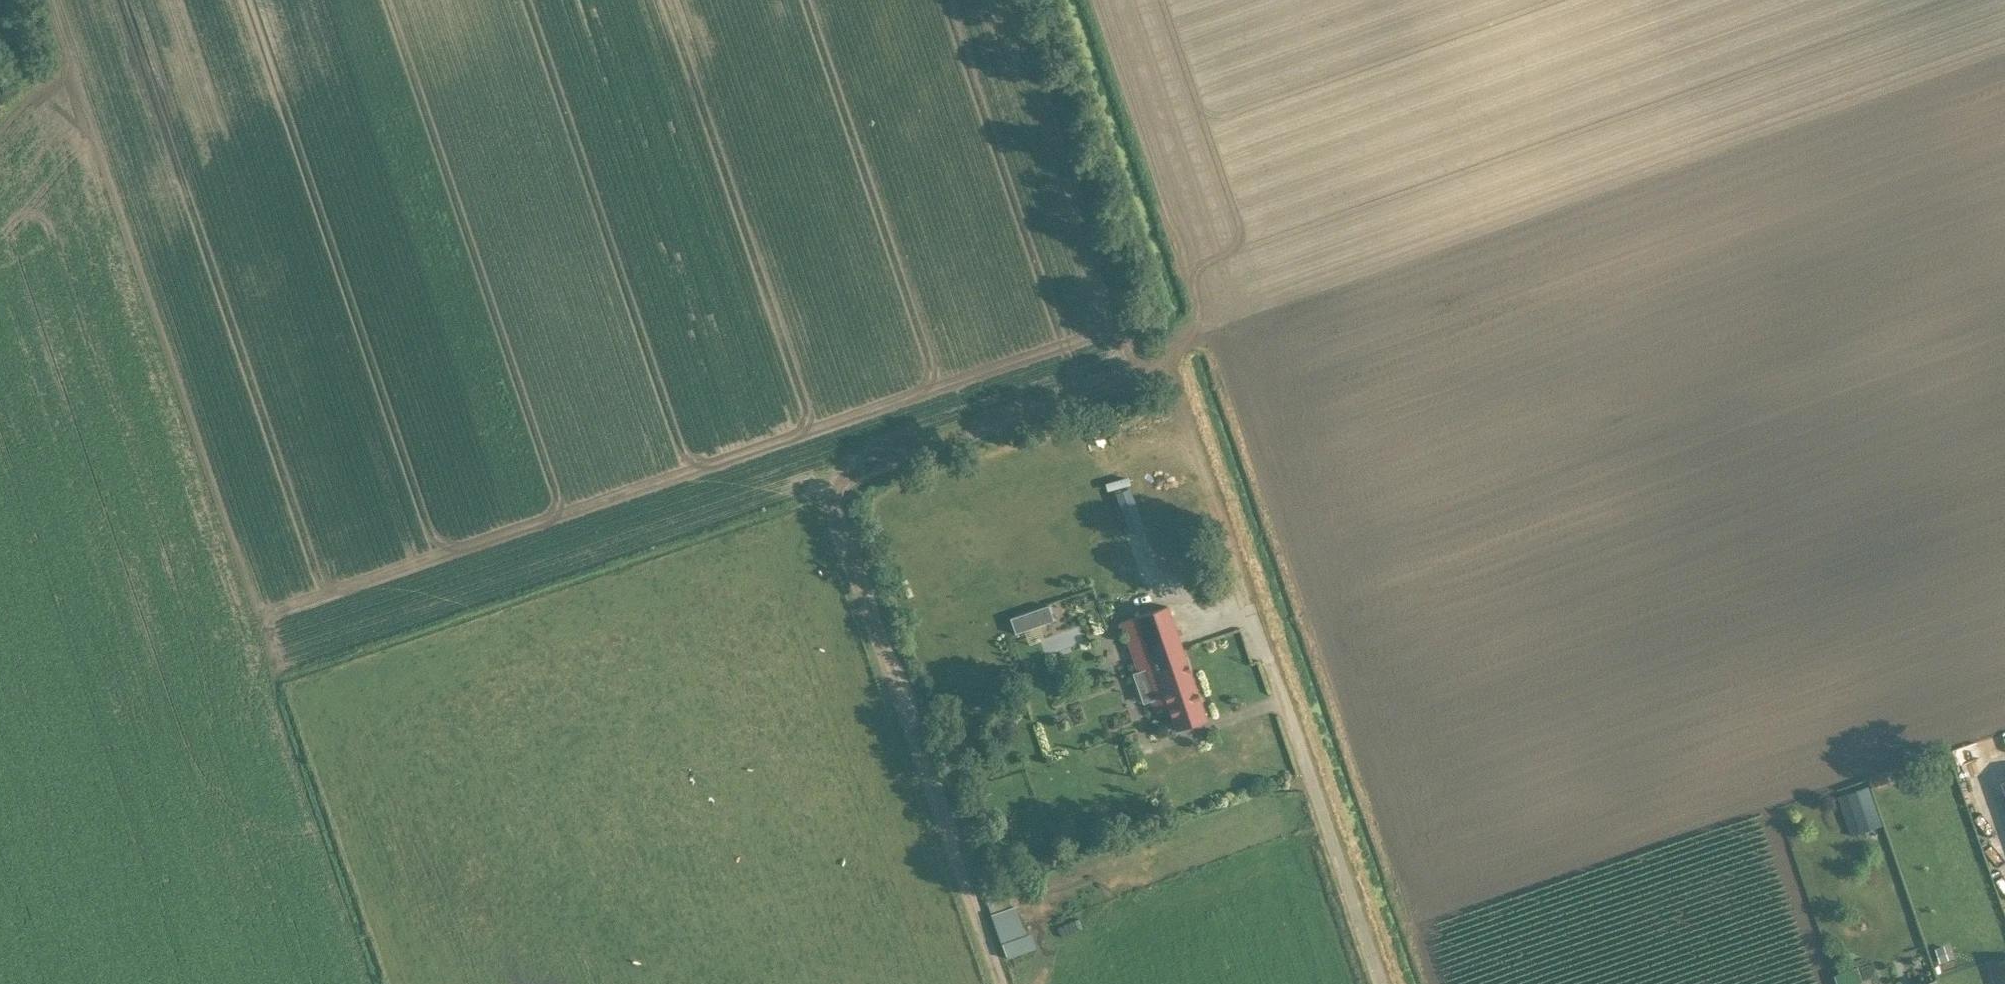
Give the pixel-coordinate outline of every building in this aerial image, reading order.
[(1120,621),(1121,624),(1138,673),(1140,672),(1154,668),(1162,693),(1154,695),(1159,709),(1167,706),(1168,706),(1168,707),(1176,730),(1187,726),(1206,719),(1183,650),(1167,605),(1123,621),(1120,621)] [(1015,633),(1024,630),(1019,615),(1010,618),(1015,633)] [(1045,655),(1085,641),(1079,625),(1039,640),(1045,655)] [(1845,786),(1858,825),(1880,818),(1867,778),(1845,786)] [(1949,958),(1945,947),(1937,950),(1940,961),(1949,958)] [(2002,983),(2004,983),(2004,960),(1995,964),(2002,983)]
